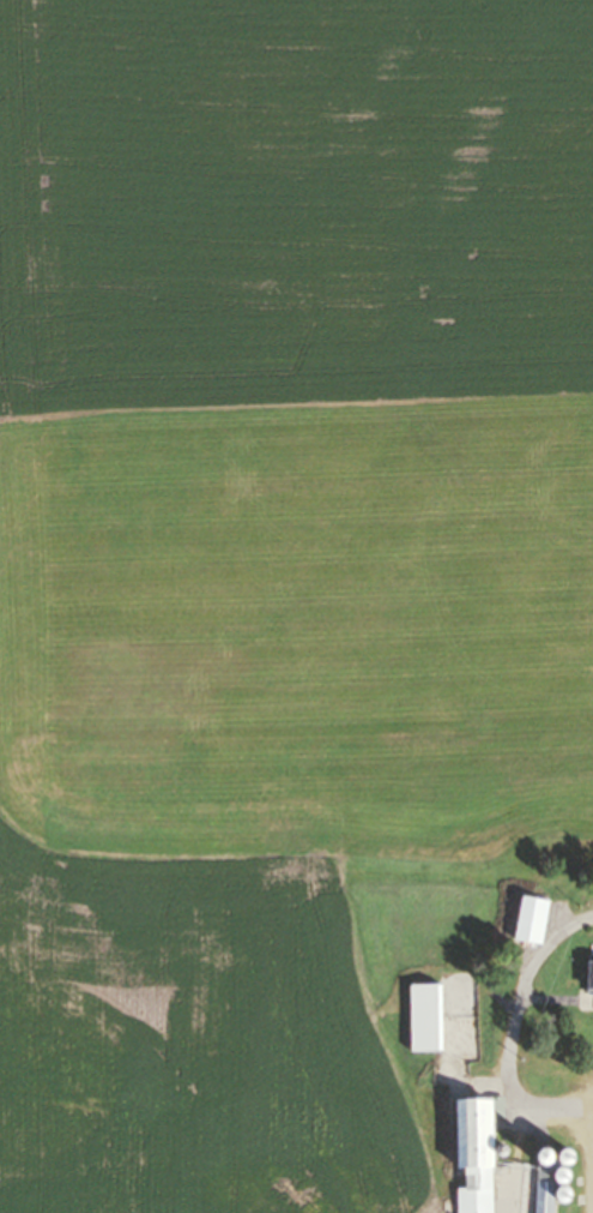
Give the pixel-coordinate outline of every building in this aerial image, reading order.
[(528,895),(520,938),(544,943),(552,900),(528,895)] [(413,984),(415,1052),(432,1051),(446,1051),(444,984),(413,984)] [(459,1166),(466,1166),(466,1187),(458,1187),(458,1200),(458,1212),(497,1212),(496,1167),(501,1167),(500,1099),(458,1099),(459,1166)] [(539,1212),(556,1212),(558,1165),(541,1164),(539,1212)]
